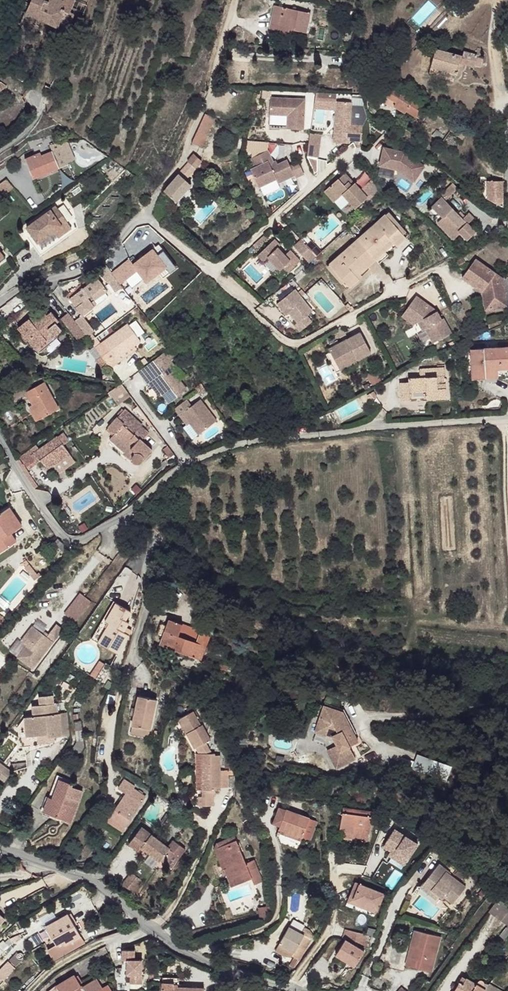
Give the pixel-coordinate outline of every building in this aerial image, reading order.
[(30,4),(26,3),(22,11),(17,9),(12,21),(23,25),(26,16),(36,19),(44,0),(32,0),(30,4)] [(76,0),(44,0),(36,19),(67,31),(73,15),(70,13),(73,6),(79,8),(81,2),(76,0)] [(311,12),(275,5),(271,28),(280,31),(280,28),(289,30),(290,27),(307,31),(311,12)] [(463,58),(437,49),(431,67),(455,75),(458,65),(461,65),(461,63),(463,63),(463,58)] [(477,56),(465,53),(463,58),(463,63),(464,63),(464,64),(475,66),(477,56)] [(455,75),(431,67),(430,72),(440,76),(450,79),(454,80),(455,75)] [(25,74),(17,70),(14,76),(23,80),(25,74)] [(427,109),(389,84),(386,89),(391,92),(389,95),(396,100),(394,104),(407,112),(408,110),(421,118),(427,109)] [(305,102),(271,100),(270,116),(269,130),(304,132),(305,102)] [(352,101),(336,100),(333,141),(349,142),(349,139),(361,140),(362,125),(350,124),(352,101)] [(214,120),(205,115),(193,144),(202,148),(214,120)] [(458,121),(449,117),(448,122),(455,125),(458,121)] [(318,156),(322,134),(310,132),(307,154),(318,156)] [(61,138),(53,140),(63,155),(69,151),(61,138)] [(53,140),(45,143),(47,148),(34,156),(32,153),(21,160),(30,176),(39,170),(41,174),(65,159),(63,155),(53,140)] [(45,143),(42,140),(34,146),(34,148),(31,151),(32,153),(34,156),(47,148),(45,143)] [(419,177),(424,158),(383,146),(378,165),(419,177)] [(195,155),(188,163),(189,164),(165,192),(177,203),(191,186),(186,181),(201,162),(195,155)] [(265,161),(250,171),(256,179),(251,182),(261,198),(277,189),(279,192),(294,183),(301,178),(295,169),(289,173),(286,168),(277,174),(271,178),(267,173),(271,170),(265,161)] [(344,172),(323,190),(333,201),(342,193),(355,208),(367,197),(354,182),(350,186),(346,181),(350,178),(344,172)] [(371,178),(360,189),(367,197),(369,199),(378,191),(371,178)] [(4,182),(0,185),(0,200),(13,192),(4,182)] [(501,182),(487,183),(488,200),(503,207),(501,182)] [(444,197),(433,207),(444,219),(448,215),(454,209),(444,197)] [(72,231),(54,206),(26,227),(29,232),(31,230),(34,234),(31,235),(28,239),(40,255),(72,231)] [(454,209),(448,215),(458,227),(464,221),(454,209)] [(384,215),(355,240),(370,256),(389,239),(391,243),(401,234),(384,215)] [(444,219),(440,222),(454,237),(461,230),(458,227),(448,215),(444,219)] [(464,221),(458,227),(461,230),(468,225),(464,221)] [(263,234),(250,245),(255,249),(268,238),(263,234)] [(401,234),(391,243),(395,247),(404,238),(401,234)] [(271,241),(277,247),(279,244),(273,238),(271,241)] [(300,239),(293,246),(308,262),(315,256),(310,250),(304,244),(300,239)] [(389,239),(370,256),(373,260),(391,243),(389,239)] [(93,240),(84,246),(86,250),(92,258),(101,250),(93,240)] [(147,282),(174,263),(157,240),(111,273),(106,266),(99,271),(112,289),(138,271),(147,282)] [(309,240),(304,244),(310,250),(314,246),(309,240)] [(370,256),(355,240),(328,266),(345,285),(354,277),(351,273),(361,265),(364,269),(373,260),(370,256)] [(271,241),(257,253),(262,259),(266,256),(278,269),(282,266),(287,272),(300,261),(289,249),(283,254),(277,247),(271,241)] [(314,246),(310,250),(315,256),(319,252),(314,246)] [(92,258),(86,250),(81,255),(86,262),(92,258)] [(465,271),(484,287),(488,286),(489,290),(485,290),(488,305),(507,301),(507,295),(504,275),(478,255),(465,271)] [(361,265),(351,273),(354,277),(364,269),(361,265)] [(91,273),(65,293),(80,313),(81,312),(93,303),(91,299),(104,288),(91,273)] [(357,281),(354,277),(345,285),(348,289),(357,281)] [(310,311),(291,290),(275,304),(284,315),(289,311),(298,321),(293,325),(299,331),(310,321),(305,315),(310,311)] [(419,294),(407,311),(420,320),(424,328),(428,327),(430,333),(434,332),(437,339),(453,332),(446,316),(443,317),(440,310),(437,312),(430,306),(431,303),(419,294)] [(437,312),(440,310),(431,303),(430,306),(437,312)] [(40,307),(17,327),(23,334),(26,332),(37,346),(46,338),(44,336),(50,331),(53,334),(60,328),(55,321),(57,319),(50,310),(46,314),(40,307)] [(71,315),(67,310),(60,316),(77,338),(84,332),(73,318),(71,315)] [(420,320),(407,311),(404,316),(417,324),(420,320)] [(80,313),(73,318),(84,332),(86,336),(91,332),(94,330),(81,312),(80,313)] [(136,318),(128,324),(137,336),(145,330),(136,318)] [(127,323),(103,341),(116,358),(135,343),(140,340),(137,336),(128,324),(127,323)] [(63,331),(60,328),(53,334),(50,331),(44,336),(46,338),(37,346),(26,332),(23,334),(20,337),(24,341),(26,340),(37,353),(63,331)] [(346,341),(332,348),(340,363),(351,357),(354,363),(375,352),(364,331),(350,339),(351,342),(347,344),(346,341)] [(91,332),(86,336),(90,340),(95,337),(91,332)] [(135,343),(116,358),(118,361),(138,346),(135,343)] [(471,352),(471,381),(483,381),(484,373),(496,372),(507,372),(507,351),(471,352)] [(351,357),(340,363),(343,369),(354,363),(351,357)] [(167,358),(142,376),(148,384),(149,384),(152,381),(160,392),(169,402),(186,389),(170,367),(172,365),(167,358)] [(408,383),(400,383),(400,401),(409,401),(409,393),(425,392),(425,401),(445,401),(444,386),(436,387),(436,378),(444,378),(444,369),(419,370),(418,379),(408,379),(408,383)] [(496,372),(484,373),(483,381),(496,380),(496,372)] [(152,381),(149,384),(157,394),(160,392),(152,381)] [(43,383),(25,393),(32,405),(34,409),(31,411),(36,421),(57,408),(43,383)] [(122,383),(109,389),(115,401),(128,395),(122,383)] [(186,400),(173,409),(179,417),(183,414),(190,424),(198,436),(217,423),(200,401),(192,407),(186,400)] [(142,427),(127,411),(110,427),(116,433),(131,449),(130,450),(135,455),(133,461),(134,462),(136,464),(138,464),(140,464),(152,453),(142,442),(148,436),(141,429),(142,427)] [(183,414),(179,417),(186,428),(190,424),(183,414)] [(131,449),(116,433),(112,437),(133,461),(135,455),(130,450),(131,449)] [(57,436),(30,455),(35,463),(40,461),(46,469),(53,464),(54,465),(55,465),(69,454),(57,436)] [(28,453),(20,460),(27,469),(35,463),(30,455),(28,453)] [(75,462),(69,454),(55,465),(61,473),(75,462)] [(0,514),(0,551),(1,552),(17,541),(15,535),(19,532),(10,518),(12,516),(7,509),(0,514)] [(12,516),(10,518),(19,532),(25,528),(15,514),(12,516)] [(67,546),(61,543),(58,548),(64,552),(67,546)] [(29,564),(26,567),(35,579),(39,576),(29,564)] [(75,621),(91,602),(80,592),(63,612),(75,621)] [(108,625),(104,623),(113,602),(109,600),(90,641),(99,645),(108,625)] [(129,610),(113,602),(104,623),(108,625),(99,645),(104,648),(129,610)] [(125,620),(129,610),(104,648),(119,655),(128,634),(123,631),(125,627),(128,622),(125,620)] [(183,626),(170,621),(168,629),(160,626),(156,636),(164,638),(161,647),(202,661),(210,637),(200,634),(197,643),(179,637),(183,626)] [(25,645),(15,657),(30,668),(62,629),(54,624),(45,635),(32,624),(23,636),(29,640),(25,645)] [(201,632),(183,626),(179,637),(197,643),(200,634),(201,632)] [(23,636),(19,641),(25,645),(29,640),(23,636)] [(224,642),(217,640),(215,648),(224,651),(224,649),(230,651),(232,646),(224,643),(224,642)] [(226,667),(218,664),(217,669),(227,672),(228,667),(226,667)] [(53,695),(40,697),(41,706),(33,707),(35,717),(26,718),(29,737),(38,736),(49,735),(48,728),(54,727),(54,732),(64,731),(61,715),(59,715),(58,711),(58,703),(55,704),(53,695)] [(156,698),(139,695),(131,725),(150,729),(156,698)] [(344,709),(323,703),(313,732),(330,737),(332,736),(339,745),(330,750),(341,769),(364,756),(356,744),(360,742),(355,734),(357,732),(344,709)] [(67,710),(58,711),(59,715),(61,715),(64,731),(70,730),(67,710)] [(194,711),(180,719),(187,733),(189,732),(196,748),(198,748),(201,754),(206,754),(212,755),(206,744),(211,741),(202,725),(201,726),(194,711)] [(26,718),(20,727),(23,748),(39,746),(39,743),(38,736),(29,737),(26,718)] [(150,729),(131,725),(130,732),(148,736),(150,729)] [(49,735),(38,736),(39,743),(50,742),(49,735)] [(415,753),(411,770),(448,779),(452,763),(415,753)] [(212,755),(206,754),(203,798),(199,798),(198,808),(213,809),(214,796),(216,797),(216,792),(215,755),(212,755)] [(0,764),(0,778),(7,783),(13,772),(0,764)] [(228,773),(221,771),(220,789),(226,789),(228,773)] [(66,779),(53,776),(48,796),(52,797),(49,812),(70,817),(77,784),(66,782),(66,779)] [(125,779),(119,788),(126,793),(108,822),(123,832),(147,796),(135,788),(135,786),(125,779)] [(48,796),(45,796),(42,811),(49,812),(52,797),(48,796)] [(185,796),(184,806),(193,810),(195,797),(185,796)] [(309,817),(279,806),(273,822),(280,825),(278,828),(302,836),(309,817)] [(177,814),(169,810),(164,819),(171,822),(177,814)] [(358,812),(343,810),(341,830),(355,833),(358,812)] [(374,815),(358,812),(355,833),(357,834),(356,837),(370,840),(374,815)] [(405,829),(394,820),(387,829),(399,837),(405,829)] [(171,842),(143,824),(133,842),(143,848),(145,844),(165,857),(166,855),(177,862),(189,842),(175,834),(171,842)] [(302,836),(278,828),(278,831),(300,840),(302,836)] [(234,833),(216,841),(225,861),(222,862),(230,880),(250,872),(252,877),(261,873),(251,853),(244,855),(234,833)] [(445,868),(436,862),(423,878),(430,885),(427,887),(435,894),(439,898),(441,896),(450,904),(463,887),(444,871),(445,868)] [(148,878),(138,871),(130,884),(140,890),(148,878)] [(430,885),(423,878),(417,884),(431,898),(435,894),(427,887),(430,885)] [(355,879),(347,900),(377,912),(385,892),(355,879)] [(498,899),(488,911),(507,925),(507,906),(498,899)] [(272,903),(257,907),(260,921),(265,920),(270,913),(272,903)] [(69,914),(59,921),(64,930),(62,931),(68,940),(74,937),(78,934),(80,937),(91,930),(77,909),(69,914)] [(67,913),(52,922),(60,933),(62,931),(55,923),(59,921),(69,914),(67,913)] [(55,923),(62,931),(64,930),(59,921),(55,923)] [(298,932),(286,925),(275,943),(290,952),(295,944),(299,938),(301,934),(298,932)] [(354,966),(371,939),(351,927),(334,954),(354,966)] [(68,940),(59,946),(65,956),(94,935),(91,930),(80,937),(77,939),(74,937),(68,940)] [(422,933),(415,931),(404,967),(414,971),(415,966),(411,964),(414,949),(418,950),(422,933)] [(441,938),(422,933),(418,950),(414,949),(411,964),(415,966),(414,971),(431,976),(433,968),(430,966),(433,955),(437,955),(441,938)] [(8,949),(3,943),(0,947),(0,956),(8,949)] [(132,955),(132,946),(119,947),(120,957),(125,957),(127,971),(130,971),(131,980),(142,979),(140,954),(132,955)] [(15,959),(7,966),(13,973),(21,965),(15,959)] [(0,973),(0,986),(12,974),(6,968),(0,973)] [(70,982),(76,990),(105,990),(117,984),(111,975),(97,983),(88,970),(70,982)] [(176,974),(176,980),(186,980),(186,985),(191,985),(192,976),(176,974)] [(460,978),(452,990),(484,990),(460,978)] [(176,980),(175,990),(216,990),(216,987),(191,985),(186,985),(186,980),(176,980)]
